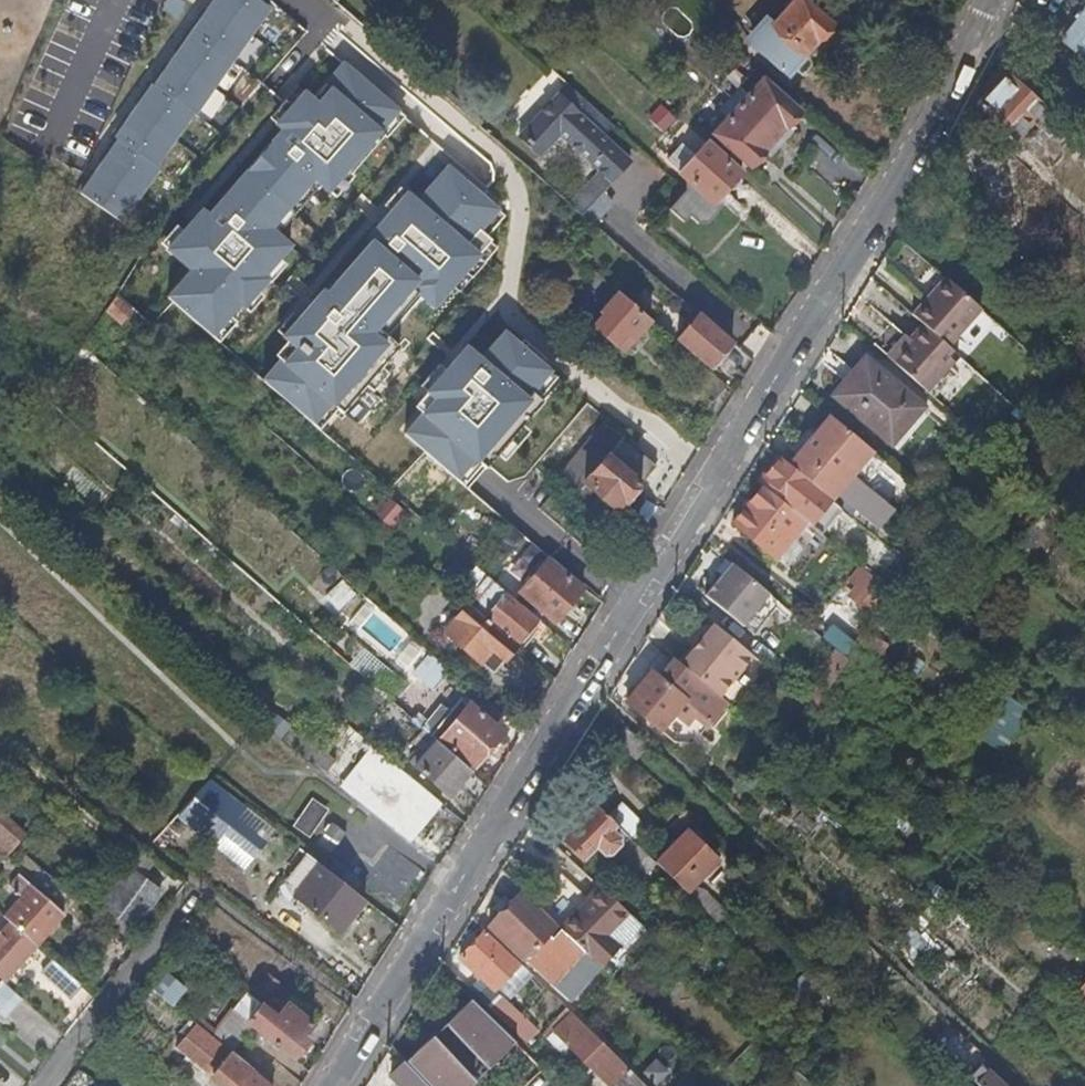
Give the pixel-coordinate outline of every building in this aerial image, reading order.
[(271,5),(263,0),(213,0),(155,86),(150,83),(112,138),(117,141),(83,191),(124,219),(271,5)] [(783,69),(801,49),(806,53),(821,36),(825,37),(833,29),(832,25),(833,23),(807,0),(796,0),(775,23),(772,21),(753,42),(783,69)] [(1065,39),(1084,54),(1084,12),(1065,39)] [(404,112),(343,61),(313,97),(302,88),(271,124),(278,130),(210,211),(201,204),(183,225),(176,219),(157,243),(189,270),(168,295),(222,340),(238,321),(230,314),(237,306),(249,317),(265,298),(257,292),(266,281),(273,287),(292,265),(284,258),(295,245),(275,228),(315,180),(336,198),(354,177),(347,171),(383,129),(387,132),(404,112)] [(764,77),(740,104),(776,136),(786,125),(788,123),(792,124),(799,116),(798,111),(800,109),(764,77)] [(1008,77),(981,107),(1016,137),(1043,107),(1008,77)] [(561,134),(603,171),(614,181),(633,160),(603,133),(613,123),(570,84),(521,135),(543,154),(561,134)] [(664,133),(676,117),(658,102),(645,118),(664,133)] [(776,136),(740,104),(714,132),(750,165),(752,163),(757,163),(764,155),(763,150),(764,149),(776,136)] [(743,173),(706,140),(679,170),(715,203),(729,188),(734,189),(742,180),(741,175),(743,173)] [(448,167),(417,201),(407,192),(278,336),(286,344),(278,353),(283,359),(266,378),(318,425),(336,406),(343,412),(365,387),(372,392),(389,373),(380,366),(400,344),(385,330),(417,294),(434,309),(453,288),(458,293),(498,248),(491,242),(494,238),(487,232),(502,215),(448,167)] [(1008,190),(1031,212),(1051,190),(1028,168),(1008,190)] [(603,171),(594,182),(604,191),(614,181),(603,171)] [(574,203),(583,211),(595,221),(596,222),(616,202),(604,191),(594,182),(574,203)] [(945,278),(915,313),(925,322),(951,345),(982,311),(945,278)] [(651,318),(618,291),(602,310),(604,312),(593,325),(616,345),(627,332),(634,338),(651,318)] [(123,322),(132,306),(113,296),(104,312),(123,322)] [(734,341),(700,312),(676,339),(701,360),(710,368),(734,341)] [(893,360),(929,391),(961,354),(951,345),(925,322),(912,338),(893,360)] [(564,376),(505,326),(481,355),(466,342),(410,407),(421,416),(406,434),(467,485),(495,453),(504,460),(529,430),(523,425),(564,376)] [(627,332),(616,345),(624,351),(630,344),(634,338),(627,332)] [(908,335),(890,357),(893,360),(912,338),(908,335)] [(834,396),(896,448),(928,409),(866,357),(834,396)] [(562,476),(599,507),(606,498),(619,509),(659,462),(608,421),(562,476)] [(840,491),(839,492),(879,526),(894,508),(817,442),(802,459),(840,491)] [(794,502),(811,481),(782,457),(765,478),(794,502)] [(775,556),(806,520),(765,486),(733,523),(775,556)] [(392,528),(405,512),(393,502),(379,518),(392,528)] [(520,592),(554,621),(583,588),(549,558),(520,592)] [(743,627),(770,594),(733,563),(707,596),(743,627)] [(873,608),(890,588),(861,565),(845,585),(873,608)] [(480,613),(485,617),(485,616),(517,644),(540,618),(492,576),(491,575),(480,588),(497,603),(491,610),(486,606),(480,613)] [(347,627),(407,667),(422,644),(362,604),(347,627)] [(485,617),(465,640),(496,668),(517,644),(485,616),(485,617)] [(830,622),(819,635),(842,653),(853,641),(830,622)] [(723,696),(755,655),(716,623),(684,663),(723,696)] [(700,708),(713,719),(727,700),(723,696),(684,663),(675,656),(660,676),(687,698),(700,708)] [(660,676),(653,669),(628,701),(662,729),(673,715),(686,726),(700,708),(687,698),(660,676)] [(1004,751),(1029,707),(999,690),(974,734),(1004,751)] [(510,718),(484,696),(474,707),(462,697),(450,711),(456,718),(441,736),(475,765),(503,732),(499,729),(510,718)] [(418,714),(414,719),(420,723),(423,719),(418,714)] [(459,783),(479,801),(490,784),(437,739),(414,766),(449,795),(459,783)] [(442,803),(372,746),(341,784),(411,841),(442,803)] [(291,826),(309,837),(328,807),(310,796),(291,826)] [(647,852),(600,806),(568,839),(586,857),(598,844),(627,872),(647,852)] [(8,856),(27,834),(0,809),(0,849),(8,856)] [(791,822),(804,832),(815,819),(802,809),(791,822)] [(687,831),(657,861),(688,892),(718,861),(687,831)] [(320,863),(307,852),(286,880),(286,886),(289,892),(295,895),(320,863)] [(341,931),(366,898),(320,863),(295,895),(341,931)] [(161,888),(130,866),(104,902),(134,925),(161,888)] [(9,920),(34,942),(62,912),(19,874),(8,886),(21,898),(4,916),(9,920)] [(642,925),(602,887),(561,928),(601,967),(642,925)] [(690,894),(722,924),(730,915),(704,889),(695,888),(690,894)] [(534,950),(558,925),(523,891),(489,925),(528,964),(538,954),(534,950)] [(34,942),(9,920),(0,930),(0,975),(2,977),(34,942)] [(520,962),(486,930),(460,956),(475,971),(482,977),(494,989),(520,962)] [(85,1008),(95,995),(52,958),(39,971),(85,1008)] [(482,977),(475,971),(473,974),(479,980),(482,977)] [(176,1004),(186,983),(161,972),(151,992),(176,1004)] [(0,983),(0,1012),(5,1017),(20,999),(0,983)] [(222,1022),(241,1038),(253,1023),(293,1055),(309,1036),(304,1032),(312,1021),(288,1002),(278,1014),(248,990),(222,1022)] [(511,1024),(520,1015),(499,994),(490,1004),(511,1024)] [(511,1037),(471,998),(446,1022),(485,1062),(511,1037)] [(567,1007),(551,1025),(593,1067),(610,1051),(567,1007)] [(229,1049),(194,1020),(176,1045),(212,1071),(229,1049)] [(472,1075),(433,1035),(407,1061),(430,1085),(460,1085),(472,1075)] [(511,1037),(485,1062),(490,1067),(516,1041),(511,1037)] [(249,1064),(229,1049),(212,1071),(210,1079),(219,1085),(269,1085),(270,1084),(247,1067),(249,1064)] [(642,1070),(656,1085),(669,1073),(655,1057),(642,1070)] [(407,1061),(392,1075),(402,1085),(430,1085),(407,1061)] [(625,1083),(634,1074),(622,1062),(613,1072),(625,1083)] [(995,1074),(986,1084),(988,1085),(1008,1085),(995,1074)] [(477,1080),(472,1075),(460,1085),(470,1085),(477,1080)]
